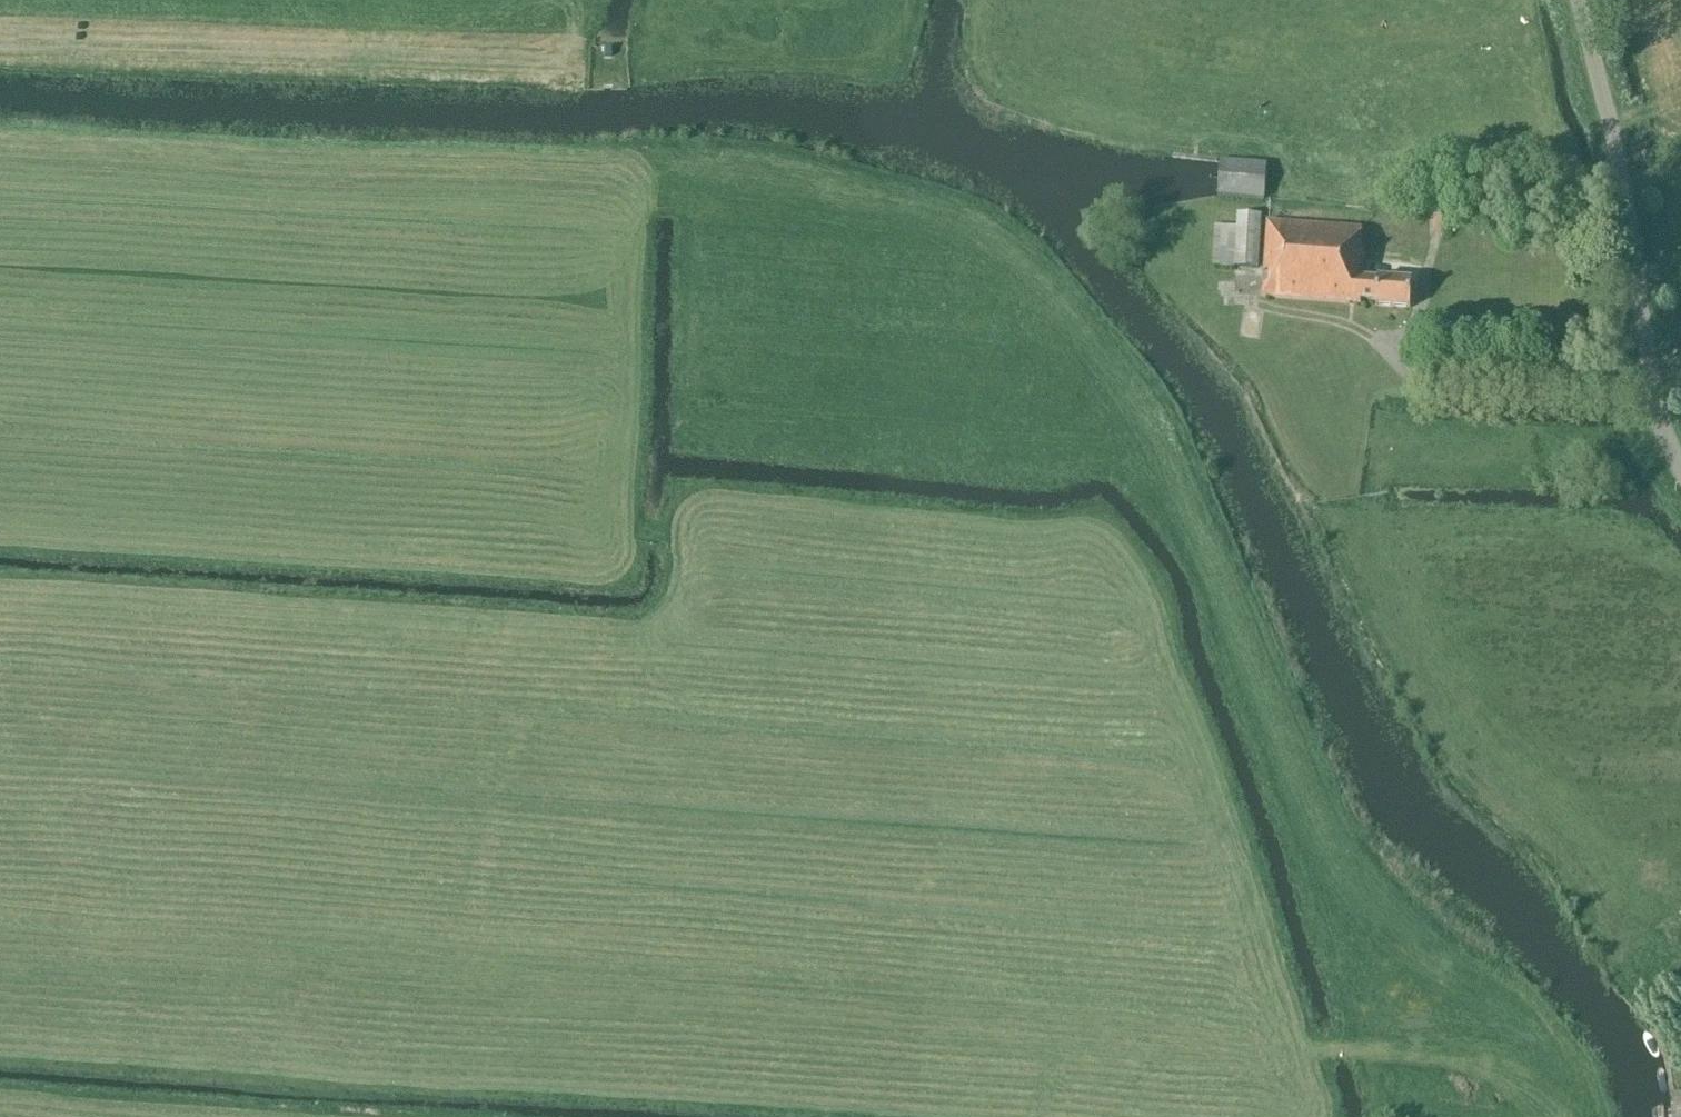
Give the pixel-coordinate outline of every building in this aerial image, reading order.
[(1220,161),(1217,196),(1265,200),(1267,165),(1220,161)] [(1259,268),(1262,215),(1237,214),(1236,227),(1214,226),(1212,265),(1259,268)] [(1375,306),(1410,309),(1412,282),(1360,278),(1362,248),(1358,248),(1359,229),(1268,222),(1262,296),(1360,304),(1360,301),(1375,302),(1375,306)] [(1670,1094),(1671,1116),(1680,1116),(1680,1094),(1670,1094)]
